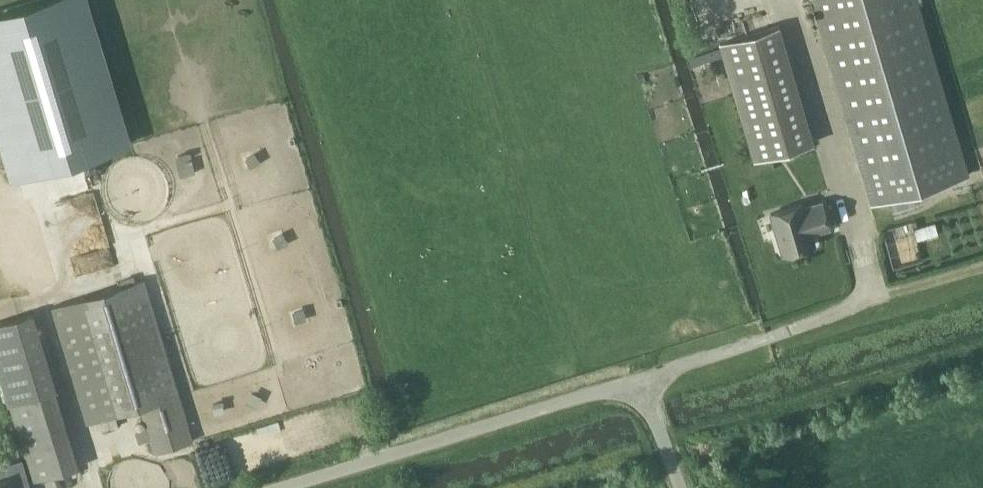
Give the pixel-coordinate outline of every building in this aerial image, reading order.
[(0,11),(0,135),(13,179),(129,144),(85,0),(35,0),(0,11)] [(917,0),(813,0),(872,202),(968,174),(917,0)] [(813,142),(779,26),(721,43),(723,49),(690,57),(692,64),(725,55),(755,159),(813,142)] [(910,193),(891,198),(894,209),(913,204),(910,193)] [(803,204),(771,213),(783,254),(815,244),(811,230),(818,227),(819,230),(830,227),(822,202),(804,207),(803,204)] [(184,422),(176,396),(180,395),(145,279),(52,307),(86,423),(140,406),(154,452),(193,441),(187,421),(184,422)] [(56,389),(32,313),(0,323),(0,371),(10,403),(56,389)] [(33,481),(79,467),(56,389),(10,403),(9,404),(26,458),(33,481)] [(26,458),(11,463),(14,475),(0,479),(0,487),(28,487),(34,486),(33,481),(26,458)]
